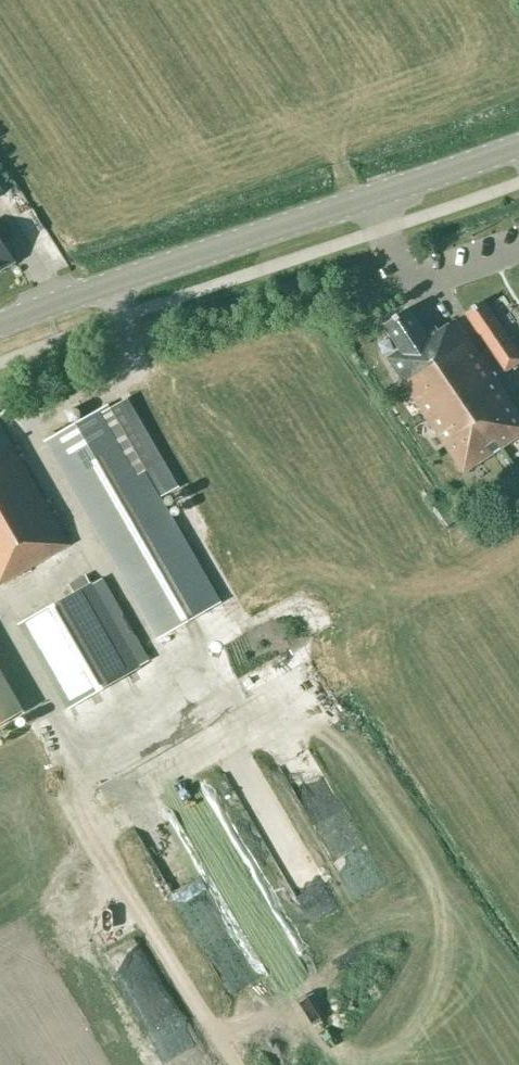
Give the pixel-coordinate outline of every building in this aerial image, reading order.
[(0,234),(0,271),(16,262),(0,234)] [(518,361),(518,357),(480,301),(464,312),(504,371),(518,361)] [(399,373),(397,374),(463,473),(518,436),(518,413),(455,318),(439,330),(436,325),(425,332),(408,307),(384,323),(400,348),(388,357),(399,373)] [(165,459),(128,395),(109,406),(107,403),(44,439),(157,638),(221,601),(146,470),(165,459)] [(22,463),(0,425),(0,584),(69,544),(22,463)] [(89,582),(85,573),(62,586),(67,595),(18,623),(66,708),(140,666),(92,581),(89,582)] [(0,665),(0,719),(24,706),(0,665)]
